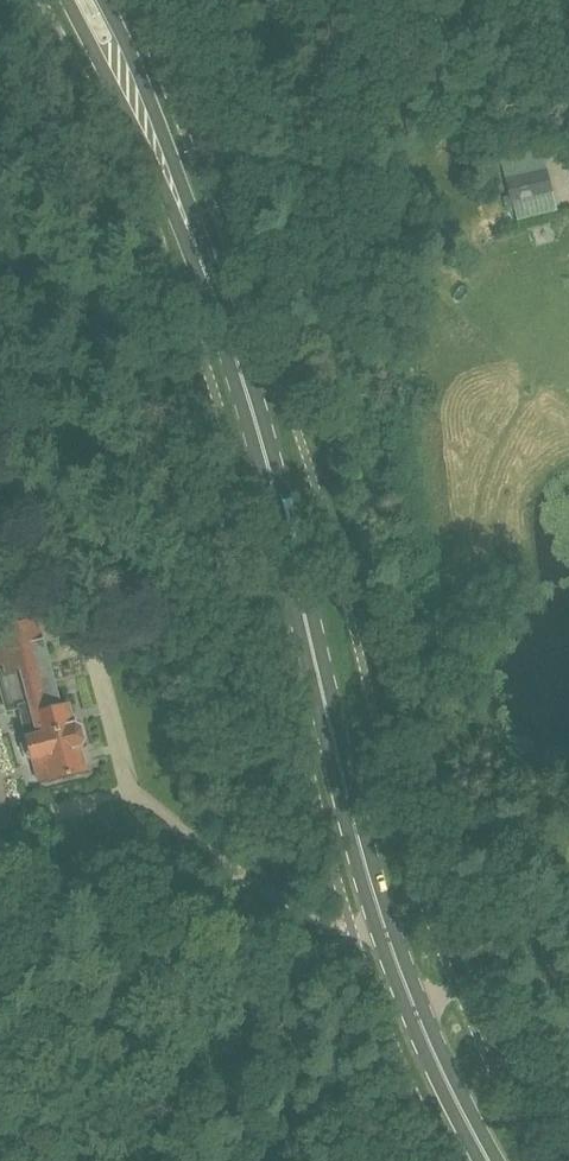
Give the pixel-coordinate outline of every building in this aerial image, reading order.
[(543,148),(502,157),(516,220),(557,211),(543,148)] [(74,724),(69,705),(59,707),(37,619),(0,628),(0,664),(4,663),(6,669),(0,670),(0,688),(6,711),(20,707),(23,718),(22,718),(27,738),(25,738),(21,744),(23,754),(30,758),(41,755),(48,779),(85,769),(79,745),(80,743),(81,741),(82,739),(82,737),(82,734),(81,732),(80,730),(79,728),(77,727),(75,725),(74,724)]
